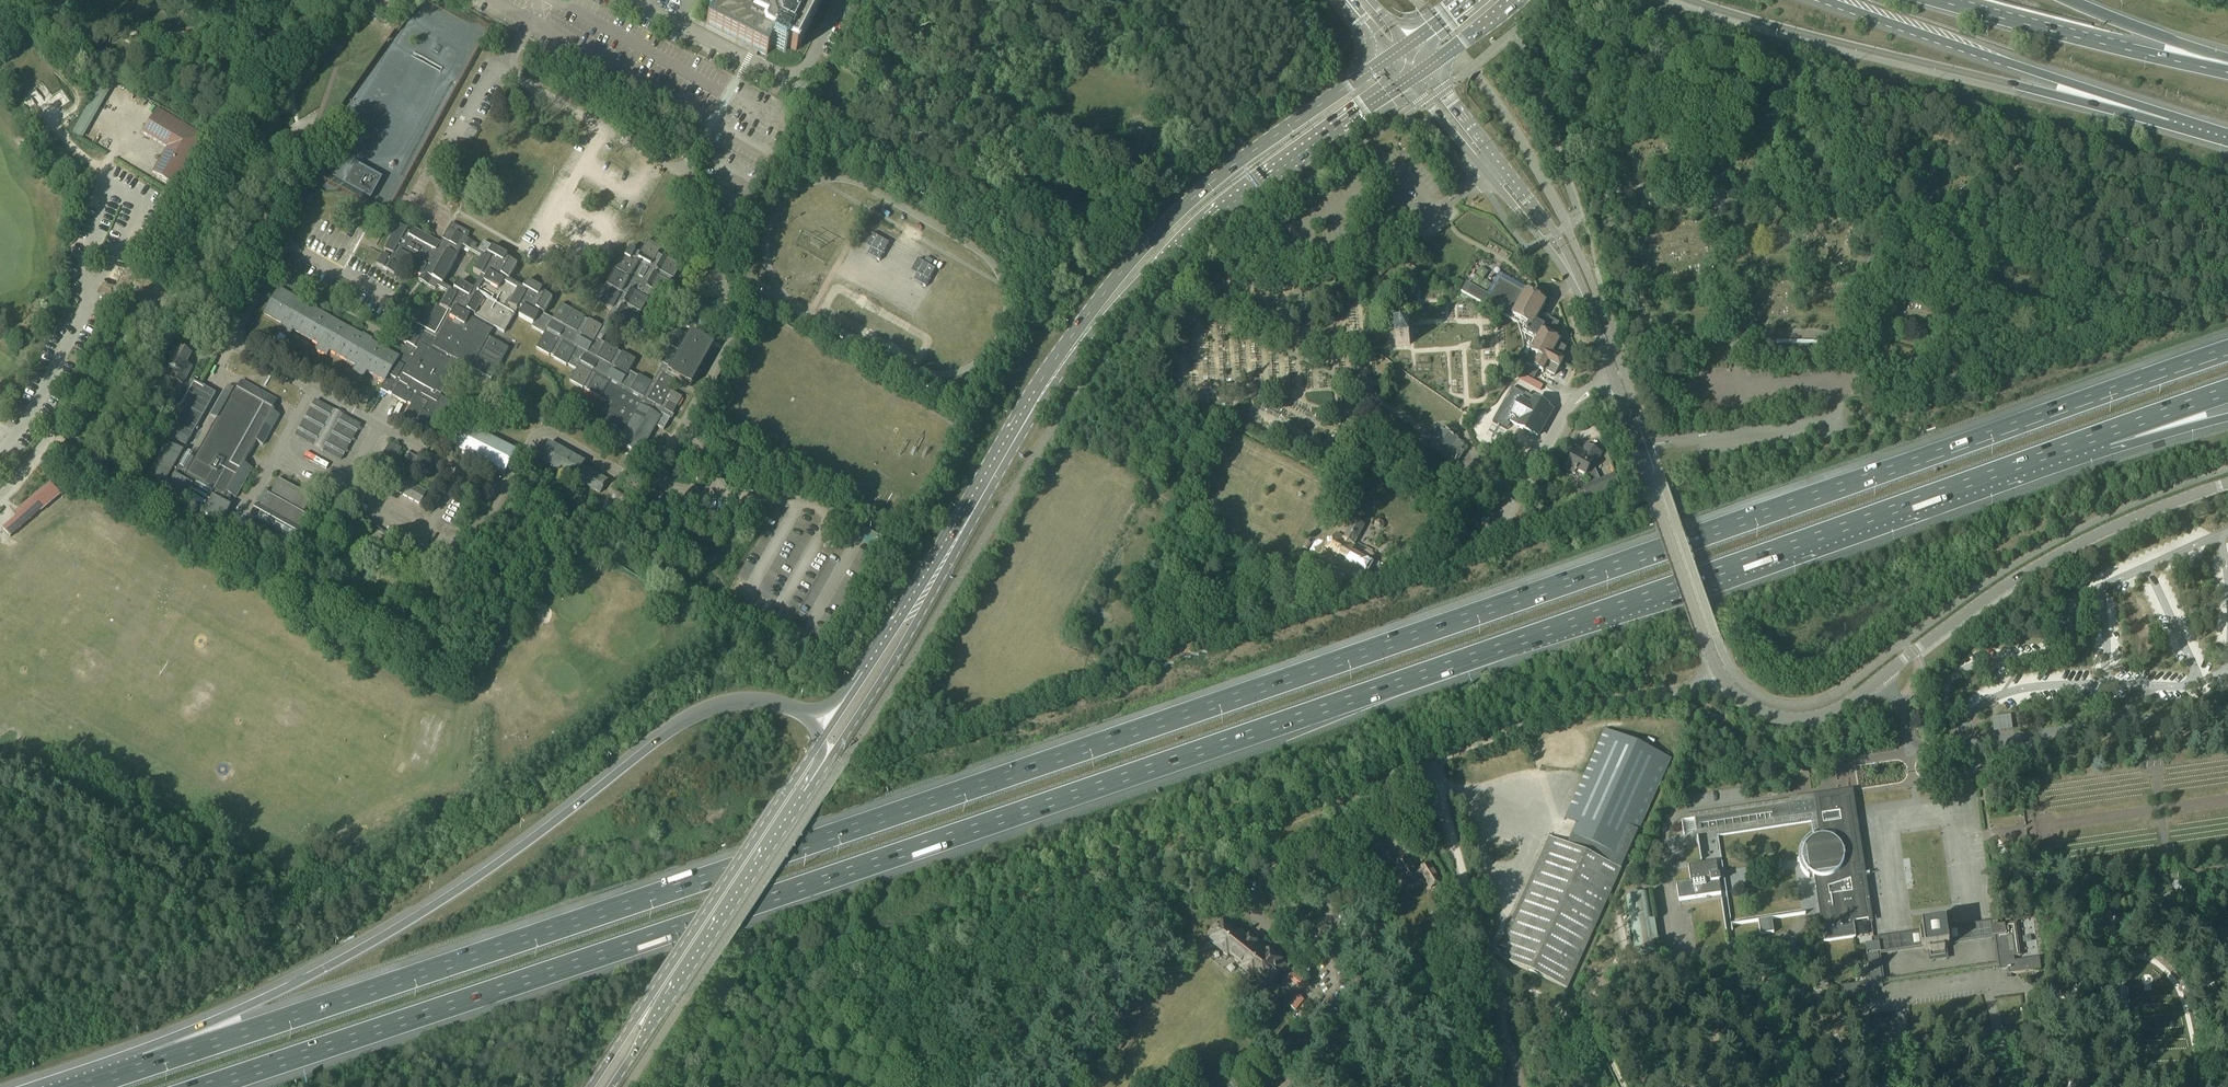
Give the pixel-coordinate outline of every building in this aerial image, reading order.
[(776,1),(776,0),(752,0),(751,2),(756,4),(760,3),(760,6),(753,9),(736,0),(727,0),(724,7),(714,1),(709,9),(710,10),(708,14),(711,15),(710,18),(706,25),(751,47),(757,51),(767,56),(771,46),(784,53),(787,47),(796,52),(823,0),(779,0),(776,1)] [(483,29),(441,5),(433,19),(476,43),(483,29)] [(343,186),(370,201),(443,68),(416,54),(343,186)] [(73,134),(81,138),(113,82),(105,78),(73,134)] [(157,109),(143,134),(167,149),(152,173),(177,188),(206,139),(157,109)] [(1131,153),(1138,155),(1145,132),(1138,130),(1131,153)] [(301,137),(294,138),(296,145),(302,144),(301,137)] [(288,167),(283,164),(279,171),(284,173),(288,167)] [(264,198),(261,203),(271,209),(274,204),(264,198)] [(657,255),(660,249),(647,242),(640,255),(629,249),(626,254),(624,258),(622,257),(606,285),(607,286),(605,290),(602,288),(594,301),(611,311),(602,328),(588,321),(587,322),(584,320),(584,319),(560,305),(552,320),(543,316),(552,300),(544,295),(543,296),(539,295),(542,290),(527,281),(522,289),(509,282),(517,266),(509,262),(505,259),(506,256),(483,243),(478,251),(475,249),(477,245),(466,239),(469,234),(451,224),(440,243),(413,228),(410,234),(406,231),(407,230),(398,225),(383,250),(392,256),(394,254),(397,256),(394,262),(381,254),(375,264),(394,275),(400,266),(421,278),(419,281),(435,290),(437,287),(448,293),(439,308),(437,306),(429,320),(422,316),(417,325),(411,322),(409,325),(405,323),(402,321),(399,325),(403,327),(397,338),(406,343),(398,358),(369,342),(367,343),(362,340),(362,338),(314,310),(312,312),(307,309),(307,306),(278,290),(264,315),(282,325),(279,330),(289,336),(292,331),(319,346),(316,351),(326,357),(329,351),(356,367),(353,372),(363,378),(366,373),(384,383),(380,390),(387,394),(388,393),(392,395),(391,396),(406,405),(407,404),(410,405),(399,425),(427,441),(449,402),(440,397),(442,394),(444,395),(461,364),(490,381),(508,350),(488,338),(493,328),(503,333),(518,308),(522,310),(518,317),(532,325),(531,328),(544,335),(535,350),(549,357),(549,356),(553,358),(553,359),(566,367),(567,366),(576,371),(569,382),(583,390),(583,389),(587,391),(586,392),(606,403),(602,411),(608,415),(599,433),(639,456),(655,427),(663,431),(670,419),(668,419),(670,415),(672,416),(682,399),(670,392),(675,383),(673,382),(675,379),(690,387),(713,346),(690,333),(687,338),(672,329),(663,344),(670,348),(660,364),(662,365),(652,384),(638,376),(637,378),(629,373),(635,361),(621,353),(621,354),(617,353),(618,351),(605,344),(604,345),(601,343),(613,321),(630,331),(638,318),(637,317),(639,314),(640,314),(648,301),(647,300),(652,291),(663,298),(670,284),(672,280),(673,280),(680,267),(663,257),(662,258),(657,255)] [(880,261),(883,256),(886,251),(890,244),(872,234),(866,246),(871,249),(868,255),(880,261)] [(914,281),(926,287),(936,269),(919,259),(912,272),(918,275),(914,281)] [(1373,262),(1366,269),(1378,281),(1385,273),(1373,262)] [(1547,308),(1495,275),(1484,299),(1528,325),(1523,337),(1525,351),(1517,360),(1542,373),(1546,370),(1555,376),(1563,363),(1561,360),(1564,350),(1559,346),(1562,339),(1555,334),(1559,325),(1549,320),(1548,321),(1541,318),(1547,308)] [(689,304),(698,331),(714,326),(706,299),(689,304)] [(1409,331),(1395,331),(1396,346),(1410,345),(1409,331)] [(1818,358),(1818,356),(1818,347),(1775,347),(1775,358),(1818,358)] [(191,356),(179,349),(169,367),(174,370),(170,379),(182,385),(189,372),(184,368),(191,356)] [(1399,354),(1400,362),(1410,362),(1409,353),(1399,354)] [(167,443),(154,466),(145,481),(162,490),(166,492),(165,492),(184,503),(184,502),(203,513),(203,514),(221,524),(231,507),(227,505),(232,497),(235,499),(252,469),(244,465),(256,443),(263,446),(279,416),(273,413),(274,410),(272,409),(277,401),(241,381),(237,389),(235,388),(233,390),(227,387),(210,417),(216,420),(194,460),(183,453),(183,452),(167,443)] [(183,389),(177,386),(174,390),(180,394),(183,389)] [(1547,408),(1526,396),(1510,423),(1518,428),(1518,429),(1530,436),(1531,435),(1535,437),(1550,412),(1546,409),(1547,408)] [(164,400),(160,398),(156,404),(161,406),(164,400)] [(315,400),(295,436),(313,447),(333,411),(315,400)] [(342,416),(322,451),(341,462),(361,426),(342,416)] [(455,450),(504,475),(516,451),(467,427),(455,450)] [(1428,450),(1436,456),(1445,462),(1446,460),(1449,463),(1450,461),(1454,464),(1457,460),(1463,451),(1465,448),(1461,445),(1462,444),(1442,429),(1438,435),(1436,434),(1429,443),(1432,444),(1428,450)] [(389,443),(372,475),(384,481),(401,449),(389,443)] [(588,488),(585,493),(589,495),(592,490),(599,494),(607,481),(582,467),(584,464),(548,444),(539,461),(574,481),(574,480),(588,488)] [(1582,453),(1576,450),(1566,470),(1575,475),(1577,472),(1585,476),(1585,475),(1588,477),(1592,484),(1586,486),(1591,499),(1619,488),(1614,475),(1600,481),(1595,470),(1594,470),(1601,454),(1586,446),(1582,453)] [(420,468),(423,462),(407,453),(404,458),(420,468)] [(391,473),(384,485),(385,485),(383,488),(389,491),(390,489),(420,506),(427,493),(391,473)] [(266,490),(241,534),(240,535),(285,560),(311,515),(305,512),(313,497),(279,478),(270,492),(266,490)] [(40,513),(60,496),(53,487),(33,504),(40,513)] [(611,499),(630,511),(635,503),(616,492),(611,499)] [(602,510),(617,519),(621,511),(606,502),(602,510)] [(1522,517),(1530,522),(1535,514),(1527,509),(1522,517)] [(1546,518),(1538,512),(1534,520),(1537,522),(1546,518)] [(621,525),(602,515),(597,523),(616,534),(621,525)] [(1322,560),(1361,580),(1375,555),(1355,544),(1365,526),(1354,521),(1344,539),(1337,535),(1322,560)] [(1605,730),(1585,776),(1565,820),(1576,825),(1572,835),(1567,845),(1550,838),(1500,948),(1507,951),(1502,960),(1567,990),(1670,759),(1605,730)] [(1805,849),(1801,847),(1801,849),(1800,850),(1800,852),(1799,853),(1799,855),(1799,856),(1799,858),(1799,859),(1799,860),(1799,862),(1799,863),(1799,865),(1800,866),(1800,868),(1801,869),(1802,870),(1802,872),(1803,873),(1804,874),(1805,875),(1807,877),(1809,879),(1812,876),(1815,878),(1816,888),(1815,888),(1816,889),(1822,927),(1869,920),(1862,878),(1870,875),(1869,874),(1856,878),(1855,867),(1860,866),(1850,797),(1839,798),(1838,794),(1833,795),(1834,799),(1819,801),(1824,838),(1822,838),(1820,838),(1818,838),(1816,839),(1813,840),(1811,842),(1810,843),(1809,843),(1808,844),(1807,845),(1806,847),(1806,848),(1805,849)] [(1794,819),(1792,806),(1695,819),(1697,834),(1794,819)] [(1429,865),(1417,872),(1416,873),(1408,858),(1393,867),(1406,888),(1423,877),(1431,890),(1436,887),(1441,884),(1436,876),(1429,865)] [(1679,902),(1721,896),(1716,863),(1688,868),(1691,884),(1677,886),(1679,902)] [(1650,893),(1626,897),(1636,957),(1660,953),(1650,893)] [(1772,920),(1758,922),(1760,936),(1774,934),(1772,920)] [(1252,983),(1255,978),(1268,988),(1278,976),(1279,977),(1286,969),(1265,952),(1257,946),(1259,943),(1250,936),(1247,939),(1240,933),(1237,936),(1220,922),(1207,938),(1218,946),(1216,948),(1228,957),(1229,956),(1244,968),(1240,973),(1252,983)] [(1992,938),(1995,937),(1999,971),(2007,970),(2008,975),(2041,971),(2040,959),(2015,962),(2014,958),(2020,957),(2016,925),(2005,926),(1998,927),(1997,922),(1990,923),(1992,937),(1992,938)] [(1922,933),(1910,934),(1912,949),(1924,947),(1925,952),(1930,951),(1931,959),(1945,956),(1944,949),(1949,949),(1948,944),(1960,942),(1958,928),(1946,929),(1946,925),(1941,925),(1941,923),(1926,925),(1926,927),(1922,928),(1922,933)] [(1871,940),(1872,945),(1865,946),(1867,955),(1866,955),(1867,956),(1870,978),(1865,978),(1866,983),(1841,987),(1843,999),(1875,994),(1875,989),(1883,988),(1878,954),(1881,954),(1881,953),(1880,953),(1878,939),(1871,940)] [(1289,1006),(1296,1011),(1304,1001),(1298,995),(1289,1006)]
